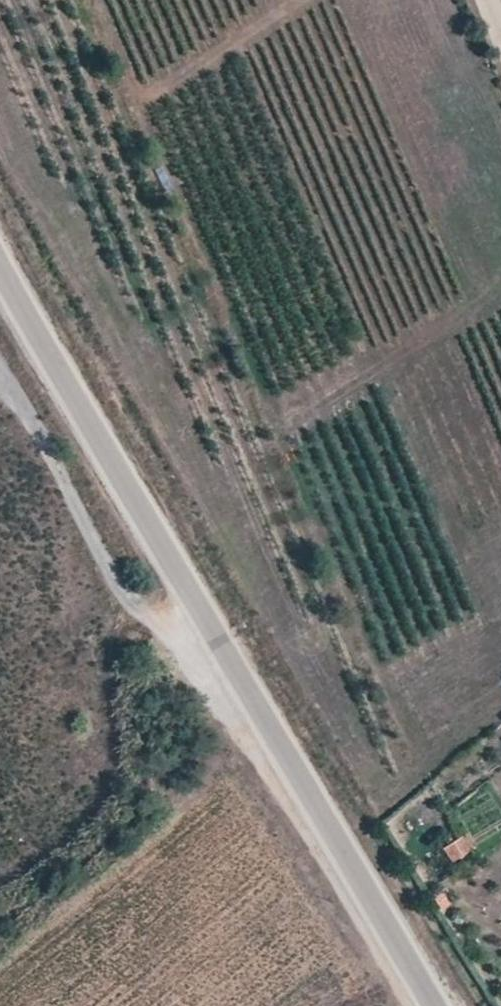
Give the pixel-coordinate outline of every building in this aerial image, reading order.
[(444,845),(450,862),(476,853),(470,836),(444,845)]
